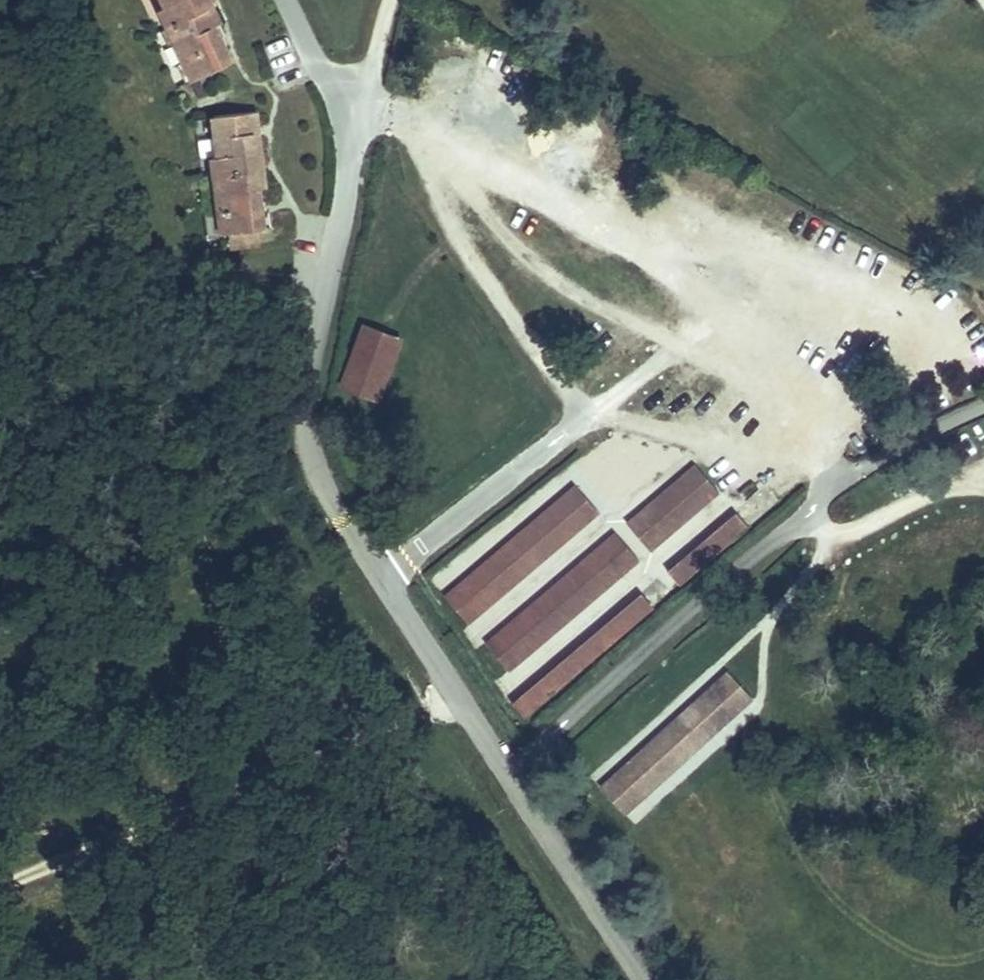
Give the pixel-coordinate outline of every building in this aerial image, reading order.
[(188,0),(136,0),(130,4),(169,73),(205,52),(186,19),(195,14),(188,0)] [(199,225),(207,225),(207,238),(234,236),(233,221),(244,221),(241,180),(249,180),(243,106),(200,109),(203,149),(192,150),(199,225)] [(329,345),(367,355),(376,324),(339,312),(329,345)] [(319,378),(357,390),(367,355),(329,345),(319,378)] [(618,557),(686,500),(665,475),(597,532),(618,557)] [(544,495),(415,600),(437,628),(566,522),(544,495)] [(650,595),(717,538),(704,522),(636,579),(650,595)] [(473,671),(602,567),(582,542),(453,647),(473,671)] [(492,724),(618,621),(603,603),(476,706),(492,724)] [(629,819),(755,701),(723,667),(597,785),(629,819)]
